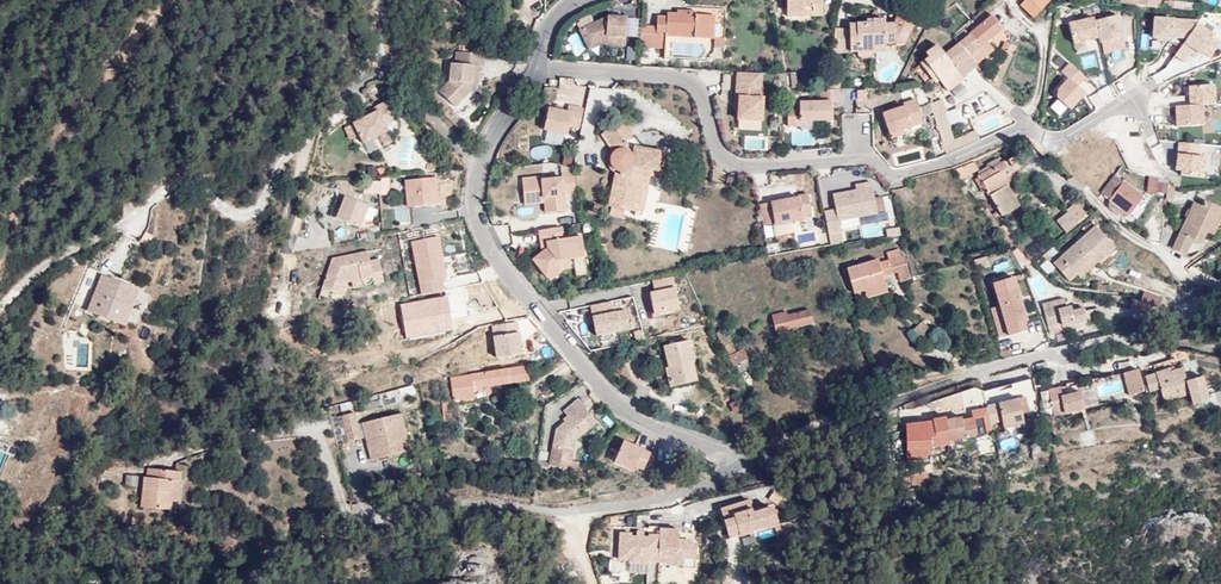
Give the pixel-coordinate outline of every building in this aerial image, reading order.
[(786,11),(803,11),(803,16),(822,15),(822,0),(786,0),(786,11)] [(1048,0),(1025,0),(1020,5),(1033,18),(1049,1),(1048,0)] [(1180,10),(1198,11),(1199,4),(1173,2),(1173,5),(1169,5),(1168,8),(1180,10)] [(640,26),(640,46),(664,48),(665,35),(708,38),(710,15),(695,14),(690,14),(690,11),(676,10),(676,13),(667,13),(667,16),(656,16),(656,27),(640,26)] [(885,20),(873,20),(873,24),(875,25),(874,32),(873,33),(873,52),(884,52),(884,50),(895,50),(895,45),(903,45),(917,20),(900,10),(894,21),(895,25),(884,25),(884,21),(885,20)] [(969,35),(957,44),(972,62),(975,65),(994,51),(986,41),(1003,29),(992,15),(969,34),(969,35)] [(1094,16),(1067,22),(1072,46),(1124,36),(1120,15),(1094,20),(1094,16)] [(605,36),(624,37),(625,18),(607,17),(579,31),(587,46),(605,36)] [(1151,18),(1151,41),(1205,42),(1205,30),(1197,30),(1197,18),(1151,18)] [(870,59),(873,55),(873,52),(873,33),(874,32),(875,25),(873,24),(865,25),(849,24),(849,44),(857,45),(857,52),(856,56),(860,59),(870,59)] [(964,28),(952,38),(957,44),(969,35),(969,34),(964,28)] [(1148,48),(1150,34),(1142,32),(1140,46),(1148,48)] [(589,50),(605,42),(605,36),(587,46),(589,50)] [(624,45),(624,37),(605,36),(605,42),(605,44),(624,45)] [(724,39),(714,38),(713,47),(724,47),(724,39)] [(1185,59),(1190,45),(1180,42),(1176,56),(1185,59)] [(1005,43),(1004,45),(1001,51),(1008,54),(1011,45),(1007,43),(1005,43)] [(972,62),(957,44),(944,54),(937,45),(926,54),(928,58),(920,64),(932,80),(936,77),(939,80),(947,91),(962,80),(961,78),(976,66),(975,65),(972,62)] [(1017,46),(1012,44),(1011,45),(1008,54),(994,85),(1000,88),(1017,46)] [(486,54),(458,52),(457,64),(454,64),(452,82),(442,92),(457,107),(474,89),(472,88),(473,83),(479,84),(480,67),(485,67),(486,54)] [(1052,95),(1070,111),(1085,93),(1078,87),(1086,77),(1068,62),(1060,72),(1067,77),(1052,95)] [(735,131),(762,131),(762,72),(735,72),(735,131)] [(606,101),(607,87),(565,84),(564,104),(581,105),(582,99),(606,101)] [(1215,105),(1214,84),(1186,85),(1188,105),(1174,106),(1175,127),(1203,125),(1202,105),(1215,105)] [(876,89),(862,89),(862,99),(872,99),(876,89)] [(815,90),(798,91),(799,108),(815,107),(815,90)] [(840,90),(816,90),(816,103),(833,102),(833,99),(841,99),(840,90)] [(1095,106),(1105,101),(1100,91),(1090,96),(1095,106)] [(879,112),(888,137),(924,125),(915,99),(879,112)] [(378,110),(352,122),(353,124),(344,128),(350,140),(359,135),(363,144),(390,131),(387,125),(395,121),(386,102),(376,106),(378,110)] [(567,110),(548,107),(544,130),(568,135),(569,129),(580,131),(584,108),(568,105),(567,110)] [(659,172),(663,152),(634,145),(635,137),(624,119),(604,131),(615,150),(611,155),(610,159),(611,166),(615,170),(618,172),(609,215),(621,218),(623,210),(631,211),(636,186),(641,188),(645,169),(659,172)] [(746,147),(761,148),(762,138),(746,138),(746,147)] [(1177,140),(1173,174),(1205,178),(1207,164),(1219,166),(1220,151),(1210,150),(1210,144),(1177,140)] [(550,158),(550,146),(531,146),(531,158),(550,158)] [(668,152),(663,152),(659,172),(645,169),(641,188),(636,186),(631,211),(642,214),(647,189),(646,188),(648,175),(662,178),(668,152)] [(1003,178),(1010,174),(1020,167),(1014,157),(990,170),(988,167),(979,172),(981,175),(979,176),(984,186),(1001,216),(1019,206),(1007,185),(1003,178)] [(955,171),(962,178),(977,170),(973,162),(955,171)] [(576,192),(575,171),(562,172),(563,177),(543,179),(543,175),(523,177),(525,198),(549,196),(550,211),(566,209),(565,193),(576,192)] [(1014,181),(1010,174),(1003,178),(1007,185),(1014,181)] [(1143,195),(1115,175),(1101,193),(1110,199),(1109,207),(1123,217),(1127,216),(1143,195)] [(984,186),(979,176),(976,178),(981,188),(984,186)] [(438,178),(406,181),(408,206),(440,203),(438,178)] [(1146,192),(1165,194),(1167,181),(1147,178),(1146,192)] [(388,180),(370,179),(369,190),(387,192),(388,180)] [(824,210),(829,245),(843,243),(840,219),(857,217),(859,237),(882,234),(880,219),(884,218),(881,196),(873,197),(871,185),(831,191),(833,208),(824,210)] [(775,225),(805,220),(804,217),(812,215),(808,194),(771,201),(771,202),(760,204),(764,225),(774,223),(775,225)] [(369,205),(344,196),(336,217),(360,227),(369,205)] [(550,211),(549,196),(525,198),(525,203),(546,201),(547,211),(550,211)] [(1220,223),(1220,209),(1203,200),(1201,205),(1192,201),(1170,247),(1181,252),(1189,238),(1201,244),(1204,238),(1212,222),(1220,225),(1220,223)] [(1055,220),(1066,233),(1086,217),(1074,203),(1064,211),(1066,212),(1055,220)] [(394,207),(394,222),(408,222),(408,207),(394,207)] [(1088,233),(1054,262),(1069,279),(1077,272),(1081,276),(1115,246),(1093,221),(1085,229),(1088,233)] [(1220,225),(1212,222),(1204,238),(1209,240),(1220,230),(1220,223),(1220,225)] [(773,225),(764,227),(767,252),(777,250),(773,225)] [(542,251),(531,259),(550,282),(564,270),(575,269),(576,276),(588,274),(581,233),(578,233),(578,235),(564,238),(563,226),(538,230),(542,251)] [(996,230),(1009,250),(1015,247),(1002,226),(996,230)] [(885,237),(900,236),(899,227),(884,228),(885,237)] [(534,244),(531,233),(512,238),(515,249),(534,244)] [(440,237),(412,243),(422,294),(444,290),(442,278),(448,277),(440,237)] [(329,279),(325,279),(322,288),(329,290),(338,293),(340,287),(341,284),(352,282),(361,280),(362,283),(365,284),(368,284),(371,282),(371,277),(382,276),(378,259),(368,260),(366,251),(331,258),(326,274),(330,275),(329,279)] [(887,260),(890,269),(906,265),(903,256),(887,260)] [(1123,256),(1106,267),(1111,276),(1129,265),(1123,256)] [(974,260),(977,269),(988,266),(986,257),(974,260)] [(865,293),(885,288),(882,277),(878,263),(877,260),(846,269),(854,293),(864,290),(865,293)] [(878,263),(882,277),(891,274),(890,269),(887,260),(878,263)] [(1055,268),(1048,260),(1042,265),(1049,273),(1055,268)] [(141,289),(104,275),(95,299),(103,303),(99,314),(128,325),(141,289)] [(680,311),(674,277),(653,281),(655,291),(651,292),(655,316),(680,311)] [(1015,300),(1020,299),(1013,278),(992,284),(998,306),(1001,316),(993,318),(999,337),(1007,334),(1008,336),(1024,331),(1022,322),(1015,300)] [(329,290),(322,288),(319,298),(326,301),(329,290)] [(887,292),(885,288),(865,293),(864,290),(854,293),(856,301),(887,292)] [(1161,298),(1143,292),(1140,300),(1157,307),(1161,298)] [(447,296),(400,305),(406,338),(453,330),(447,296)] [(1074,306),(1071,306),(1067,307),(1066,302),(1065,298),(1055,301),(1056,305),(1044,308),(1049,326),(1063,323),(1063,325),(1074,322),(1075,323),(1087,320),(1102,317),(1099,308),(1085,312),(1084,307),(1074,306)] [(1026,321),(1020,299),(1015,300),(1022,322),(1026,321)] [(1132,299),(1130,312),(1148,313),(1149,305),(1148,305),(1132,299)] [(612,301),(589,306),(596,337),(630,330),(626,309),(614,311),(612,301)] [(1001,316),(998,306),(990,309),(993,318),(1001,316)] [(776,331),(792,327),(812,322),(810,310),(788,315),(787,312),(772,315),(776,331)] [(906,334),(913,343),(930,329),(922,320),(906,334)] [(1056,333),(1088,325),(1087,320),(1075,323),(1074,322),(1063,325),(1063,323),(1049,326),(1051,334),(1056,332),(1056,333)] [(517,322),(491,326),(496,357),(522,353),(517,322)] [(794,334),(792,327),(776,331),(777,337),(794,334)] [(940,351),(950,342),(935,327),(926,336),(940,351)] [(750,366),(742,349),(735,352),(723,329),(715,332),(727,355),(736,373),(750,366)] [(688,363),(693,362),(688,341),(664,346),(668,367),(665,368),(670,387),(693,382),(688,363)] [(1186,350),(1167,350),(1171,364),(1189,359),(1186,350)] [(698,381),(693,362),(688,363),(693,382),(698,381)] [(469,375),(449,378),(453,400),(475,397),(473,388),(528,380),(526,366),(470,374),(469,375)] [(1167,368),(1154,373),(1155,376),(1146,379),(1150,392),(1160,389),(1164,401),(1189,392),(1181,368),(1173,370),(1169,372),(1167,368)] [(1128,396),(1144,391),(1138,369),(1121,374),(1128,396)] [(1061,387),(1049,390),(1055,415),(1085,407),(1082,391),(1063,396),(1061,387)] [(985,392),(987,403),(1005,399),(1002,388),(985,392)] [(982,403),(985,393),(970,389),(968,399),(982,403)] [(1043,412),(1050,411),(1046,390),(1039,391),(1043,412)] [(603,413),(607,410),(592,394),(589,396),(603,413)] [(448,398),(440,399),(443,421),(450,420),(448,398)] [(570,468),(572,460),(575,440),(597,422),(578,399),(564,411),(568,416),(570,419),(565,423),(557,429),(552,463),(552,465),(570,468)] [(999,404),(1000,409),(1004,425),(1004,428),(1024,423),(1022,413),(1029,411),(1026,401),(1019,403),(1018,399),(999,404)] [(355,413),(343,415),(349,442),(361,439),(355,413)] [(401,414),(363,423),(372,459),(388,455),(401,452),(395,426),(403,424),(401,414)] [(990,434),(985,416),(973,419),(977,435),(977,437),(990,434)] [(977,435),(973,419),(962,421),(961,418),(947,421),(946,418),(934,421),(936,430),(947,428),(950,441),(977,435)] [(403,424),(395,426),(401,452),(410,450),(403,424)] [(930,430),(915,430),(916,448),(931,447),(930,430)] [(613,461),(642,474),(651,453),(623,440),(613,461)] [(580,461),(572,460),(570,468),(579,469),(580,461)] [(181,472),(155,469),(154,478),(147,477),(144,477),(141,507),(170,510),(171,500),(173,481),(179,482),(181,472)] [(925,471),(902,478),(903,484),(911,482),(912,486),(928,482),(925,471)] [(137,476),(126,475),(125,486),(136,487),(137,476)] [(178,501),(179,482),(173,481),(171,500),(178,501)] [(750,500),(722,509),(730,534),(740,531),(742,535),(754,531),(754,530),(766,526),(767,529),(780,525),(775,509),(772,506),(754,512),(750,500)] [(622,532),(620,558),(630,559),(630,561),(648,562),(648,560),(669,561),(669,563),(684,564),(685,558),(696,558),(697,545),(689,545),(689,542),(688,541),(686,540),(684,540),(684,544),(679,544),(679,539),(680,530),(661,529),(661,527),(650,526),(650,537),(644,537),(637,537),(632,536),(632,533),(622,532)] [(684,567),(696,568),(696,558),(685,558),(684,564),(684,567)]
